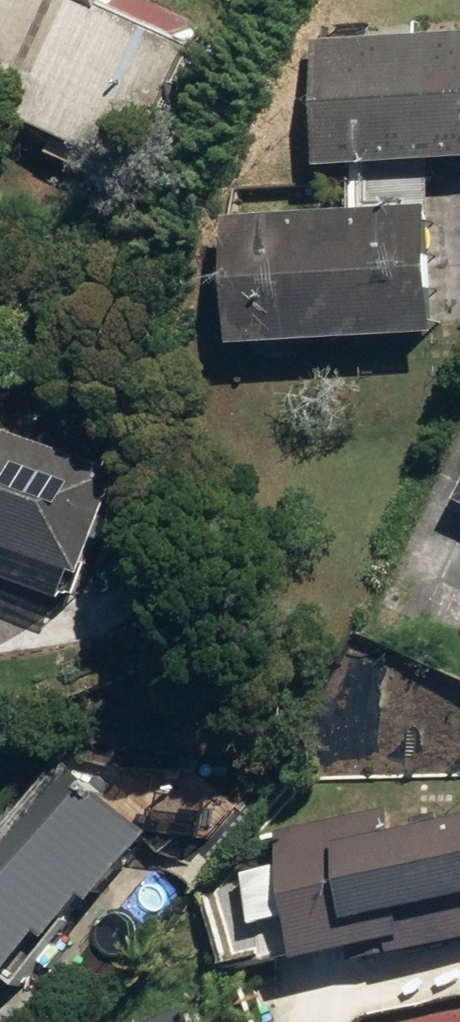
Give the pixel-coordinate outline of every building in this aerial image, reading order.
[(29,88),(21,104),(135,160),(164,101),(201,119),(245,31),(182,0),(0,0),(0,73),(29,88)] [(334,26),(338,162),(459,158),(459,22),(334,26)] [(450,200),(245,215),(254,342),(459,328),(450,200)] [(105,571),(141,463),(0,416),(0,536),(105,571)] [(0,835),(0,968),(37,995),(161,826),(60,753),(0,835)] [(334,844),(353,926),(459,902),(459,816),(334,844)]
